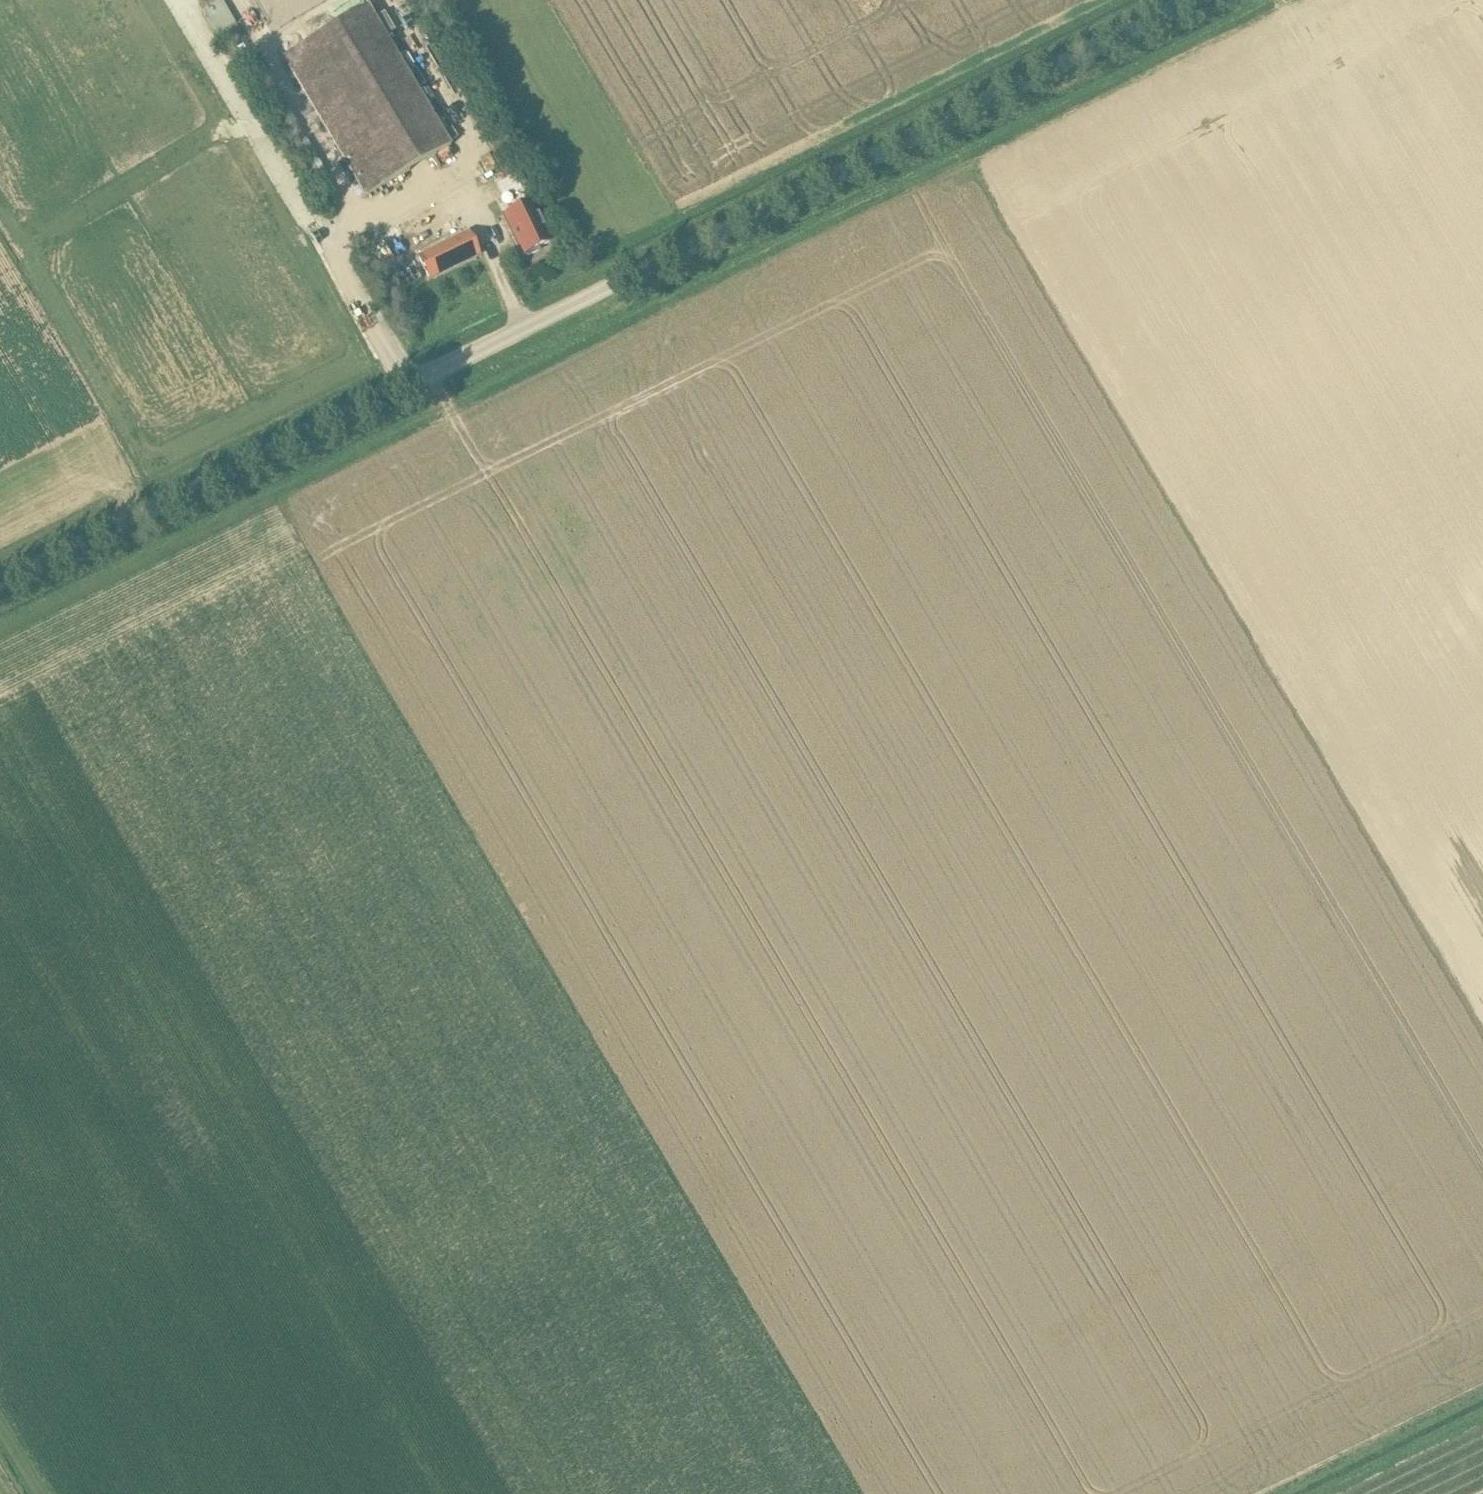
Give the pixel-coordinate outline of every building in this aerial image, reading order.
[(368,194),(450,145),(367,5),(285,54),(368,194)] [(503,215),(523,255),(526,253),(527,256),(539,250),(538,247),(551,241),(531,201),(503,215)] [(468,231),(417,256),(429,279),(479,255),(468,231)]
